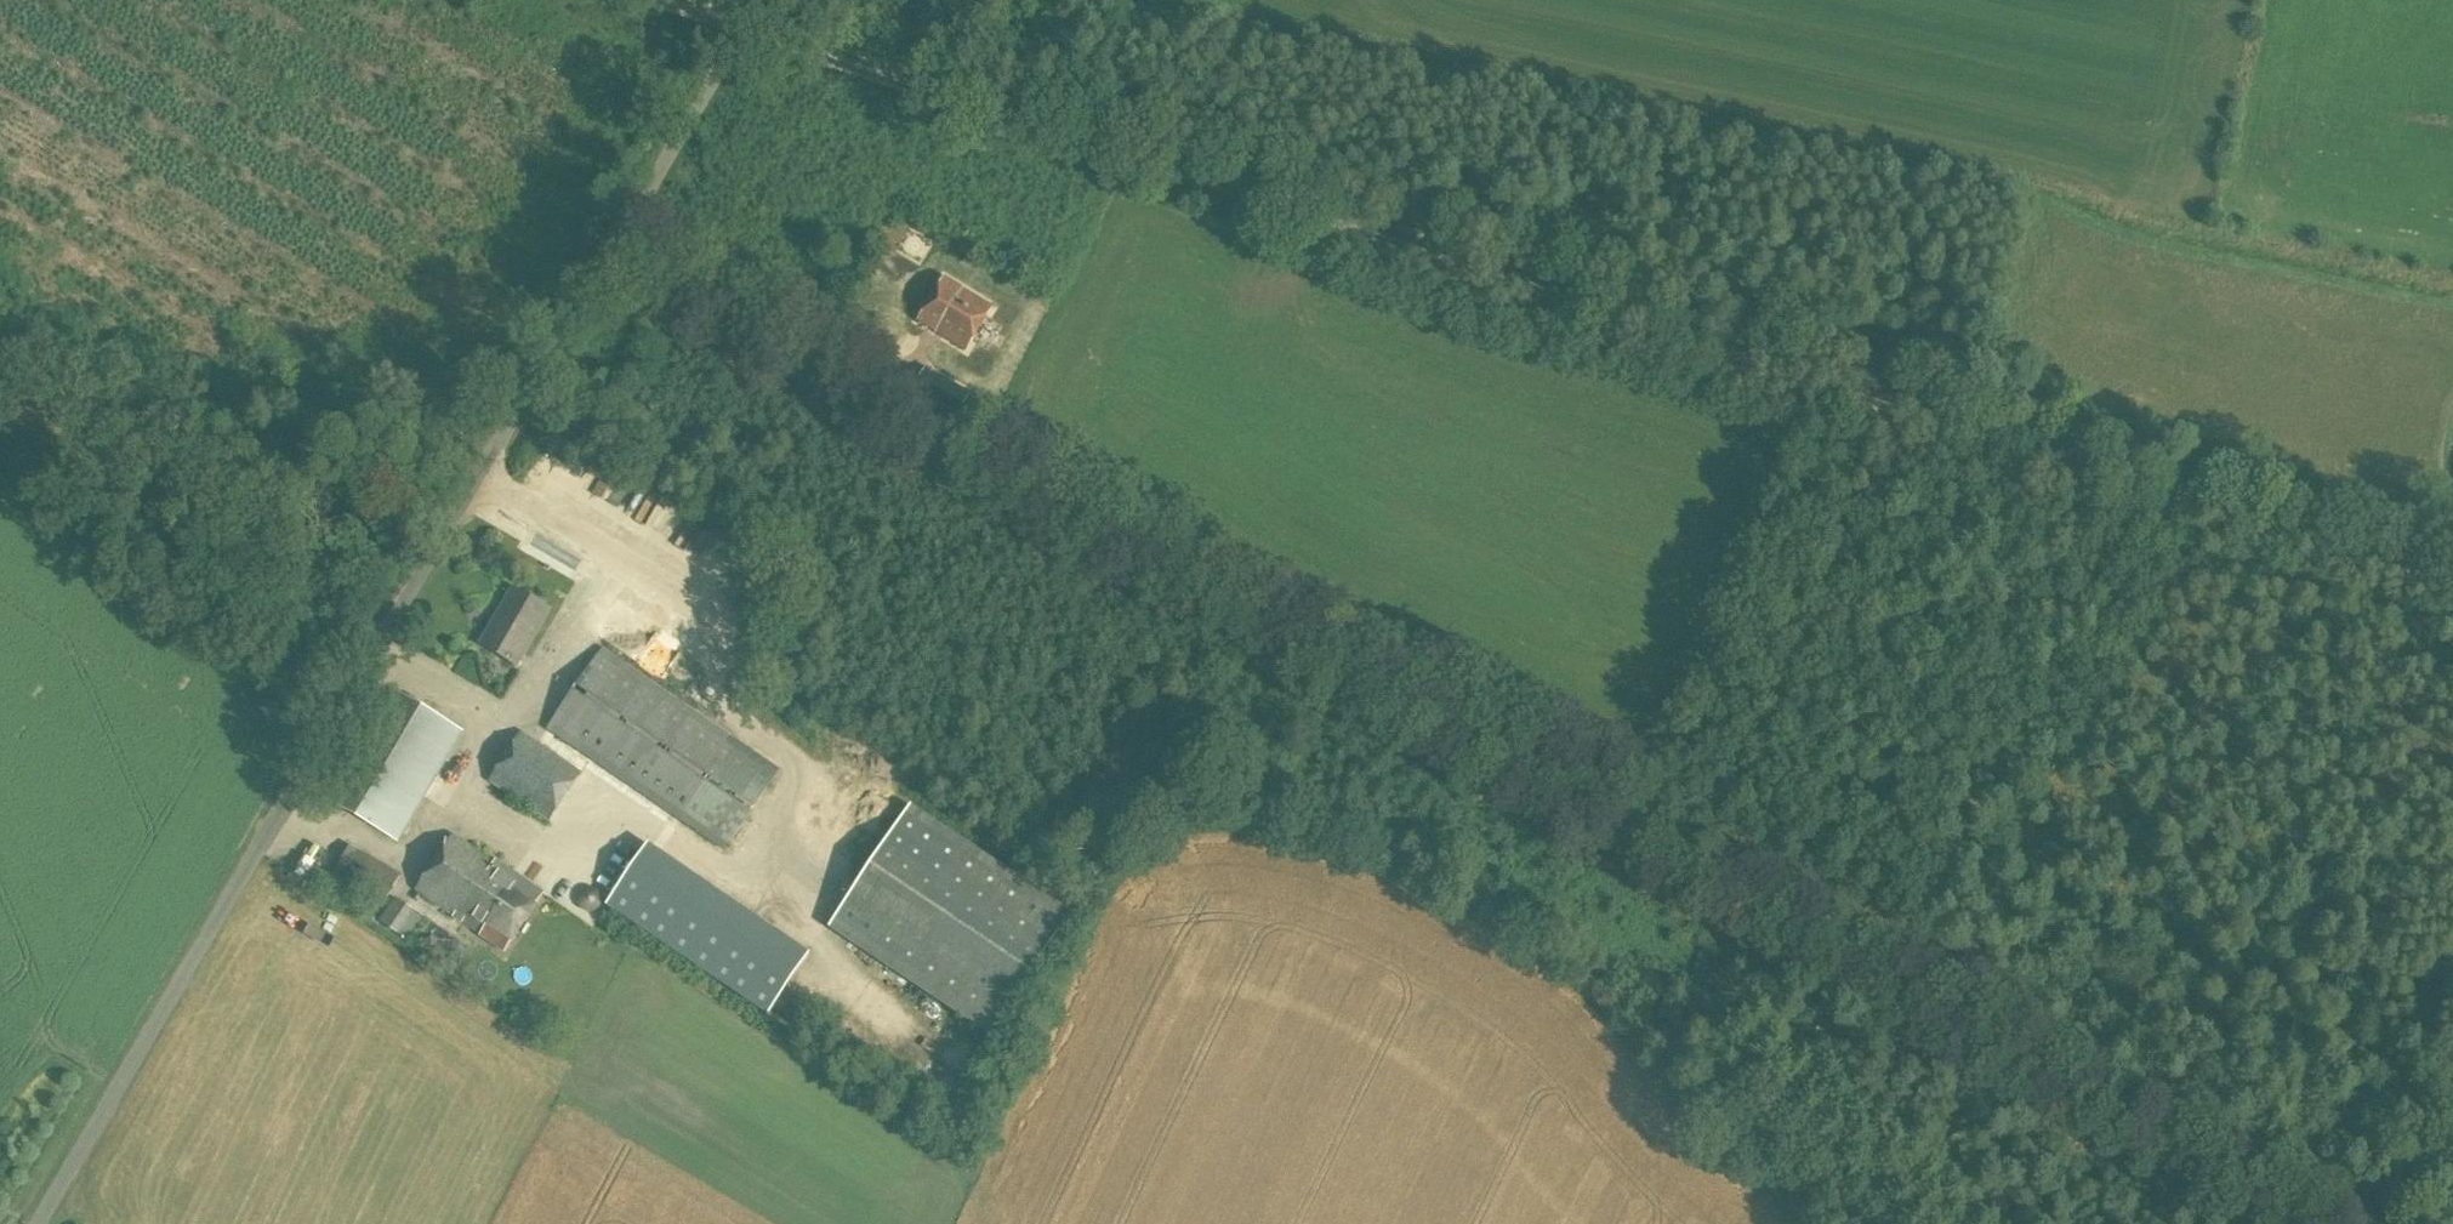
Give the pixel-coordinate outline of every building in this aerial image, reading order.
[(965,349),(991,305),(945,278),(919,321),(965,349)] [(619,510),(629,488),(598,475),(589,497),(619,510)] [(514,667),(550,609),(515,588),(479,646),(514,667)] [(725,848),(780,768),(602,648),(548,728),(725,848)] [(698,700),(716,679),(693,660),(676,681),(698,700)] [(398,841),(463,733),(396,693),(331,801),(398,841)] [(548,821),(581,773),(522,732),(489,781),(548,821)] [(990,1035),(1072,913),(910,805),(829,926),(990,1035)] [(496,861),(495,863),(453,835),(417,889),(482,933),(481,935),(504,951),(543,893),(496,861)] [(385,903),(401,876),(351,846),(335,874),(385,903)] [(792,972),(803,982),(826,959),(815,949),(792,972)] [(712,962),(705,972),(727,988),(735,977),(712,962)]
